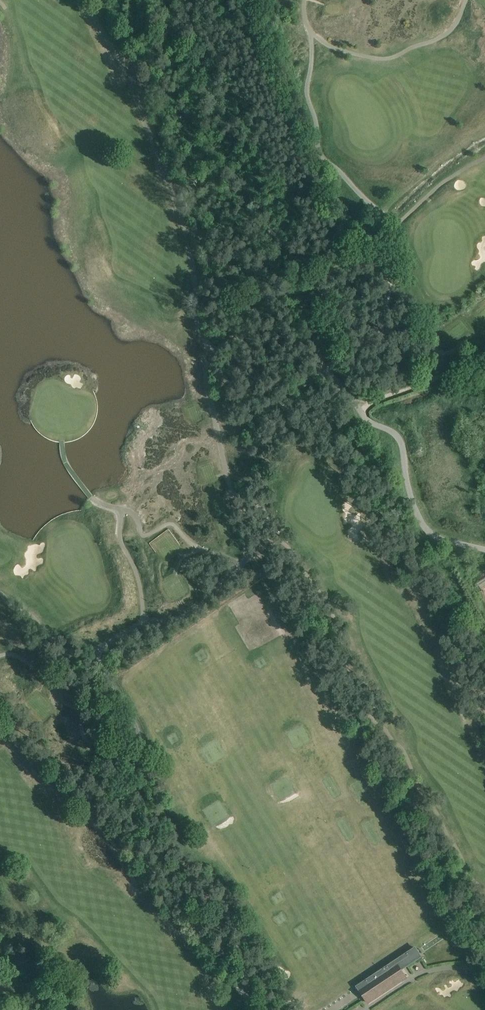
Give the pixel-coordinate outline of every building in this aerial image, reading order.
[(356,986),(367,1002),(371,999),(365,991),(406,964),(408,967),(422,958),(415,947),(356,986)] [(365,991),(371,999),(411,972),(408,967),(406,964),(365,991)]
